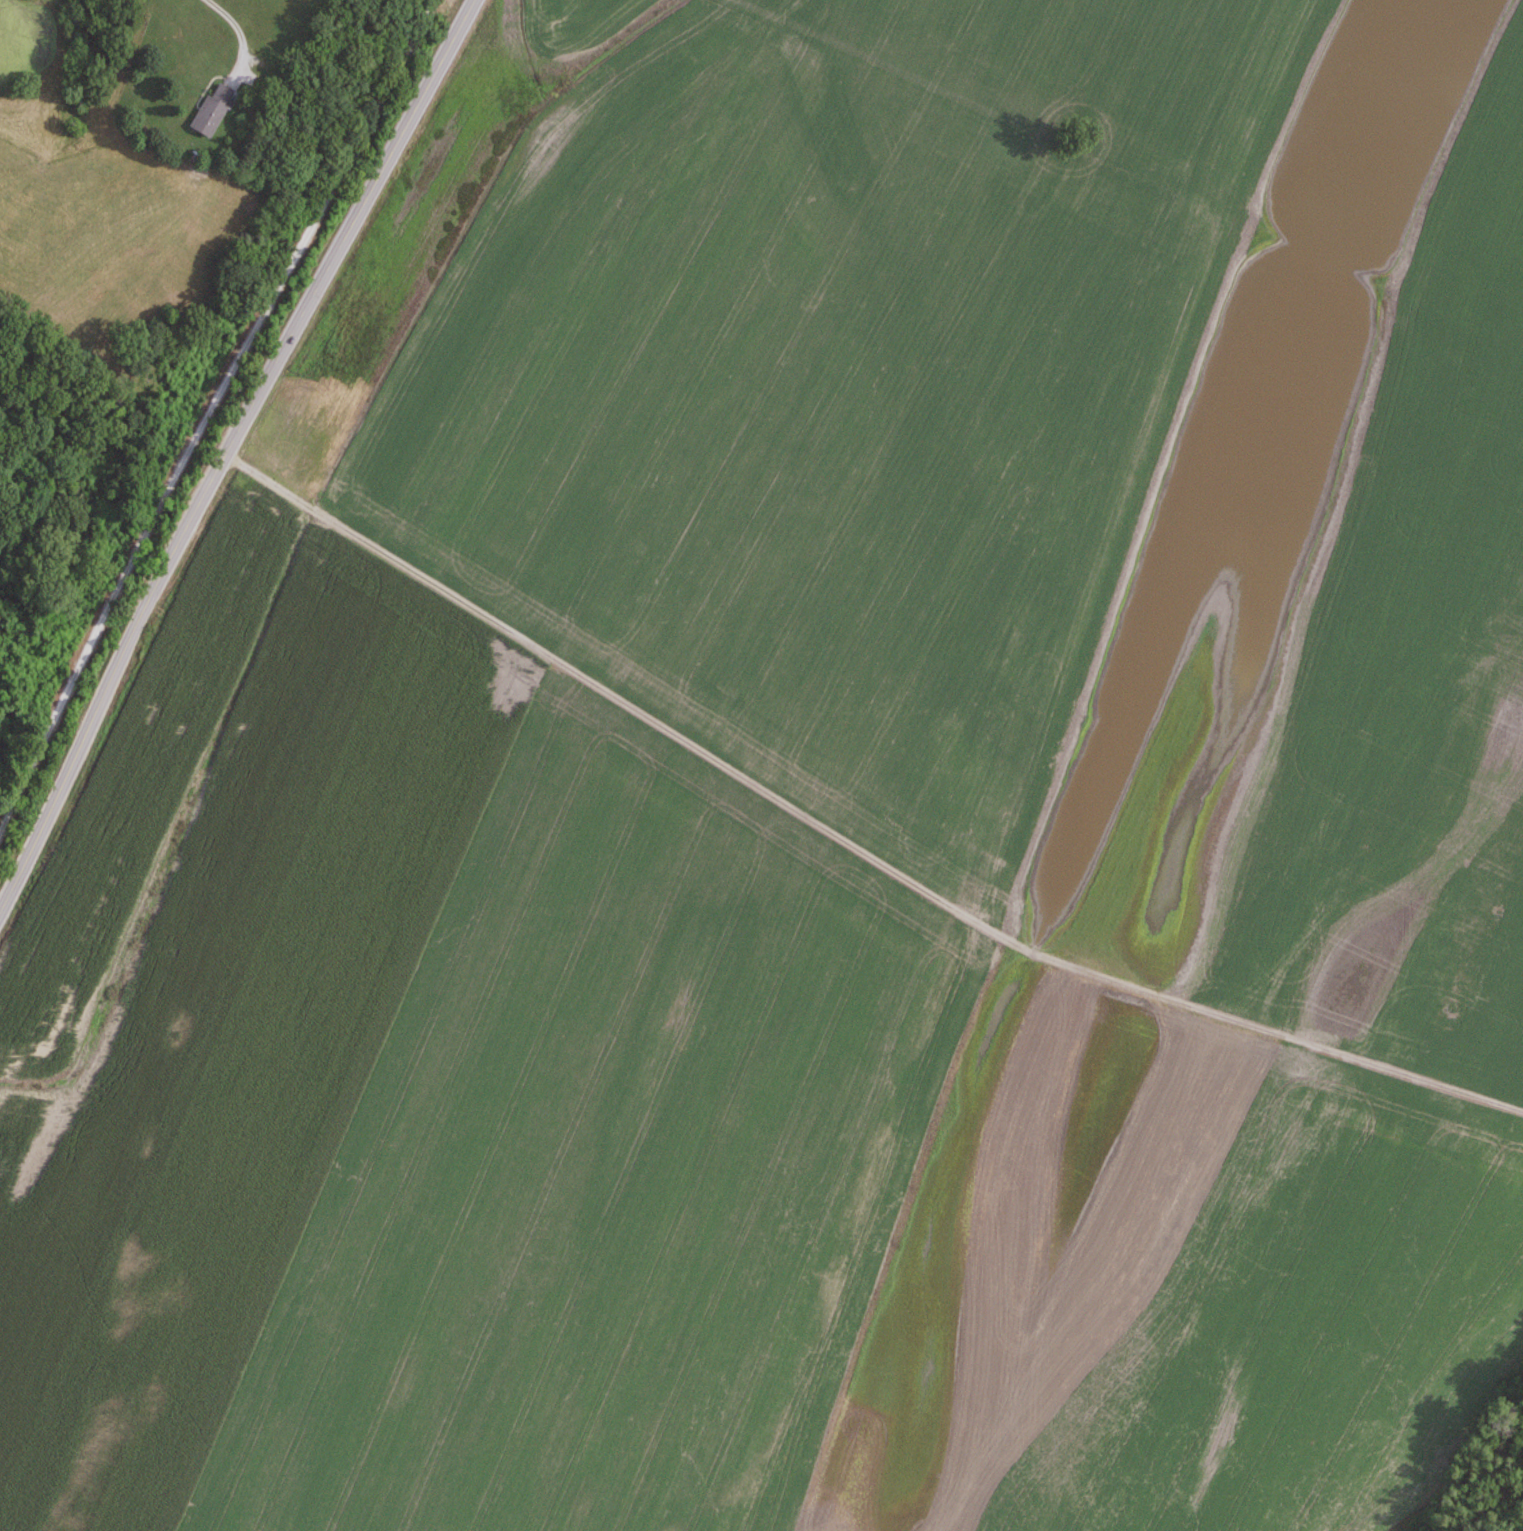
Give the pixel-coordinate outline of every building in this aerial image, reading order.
[(237,91),(220,83),(213,97),(207,94),(192,127),(215,138),(237,91)]
